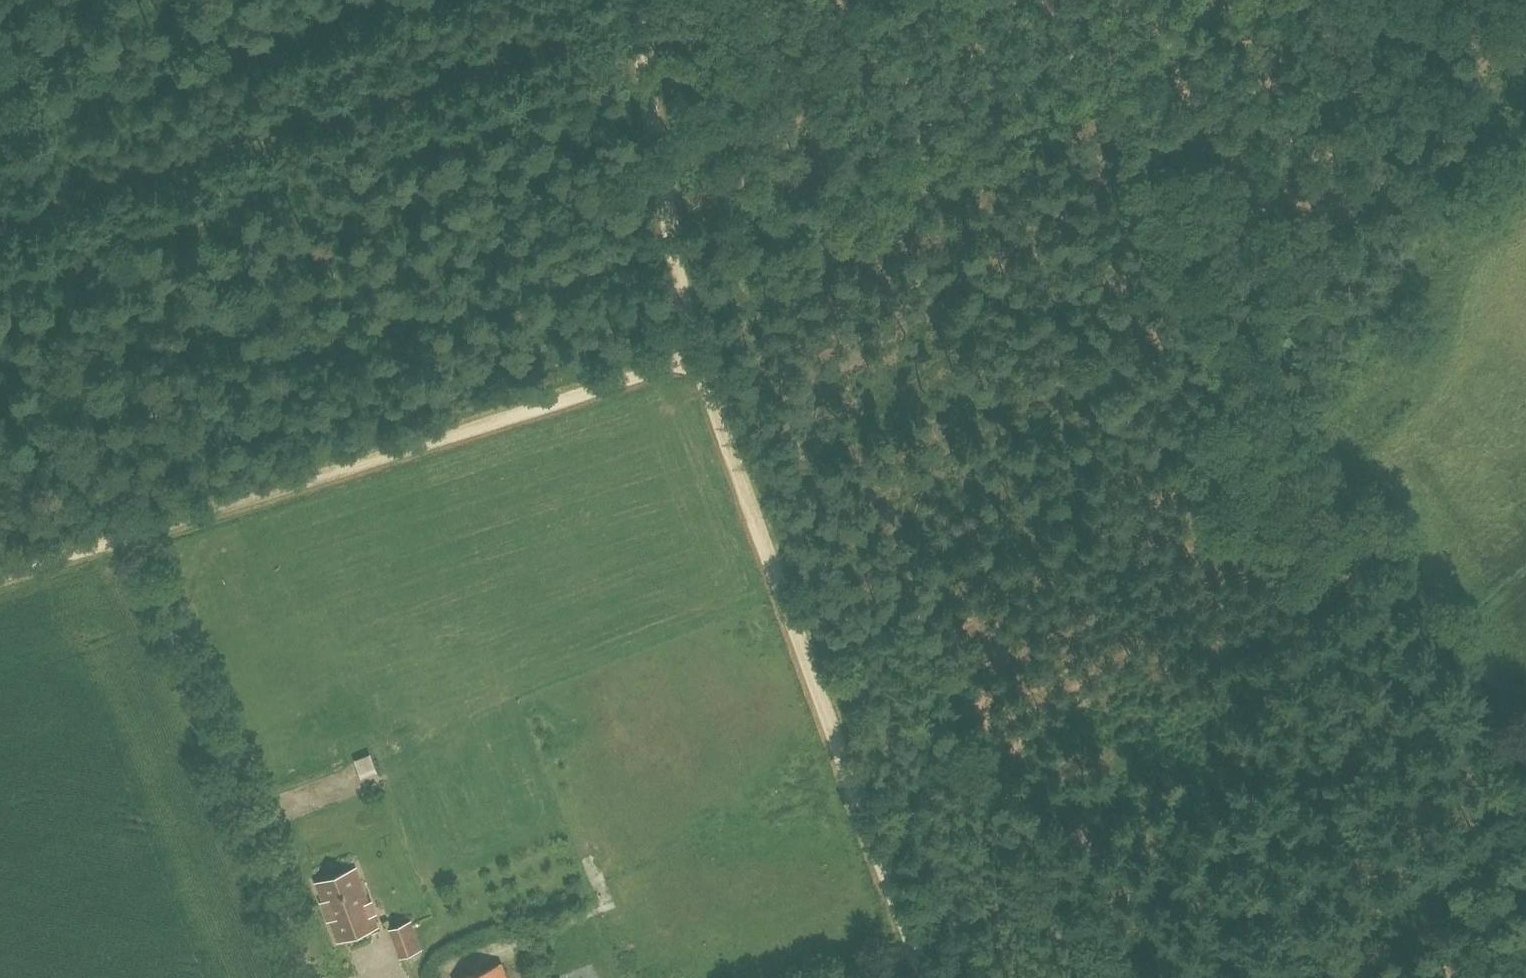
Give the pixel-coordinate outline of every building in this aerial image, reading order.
[(363,759),(369,773),(385,766),(379,752),(363,759)] [(338,939),(363,930),(377,925),(355,867),(317,882),(338,939)] [(396,929),(408,957),(429,948),(417,920),(396,929)] [(459,977),(508,977),(502,962),(459,977)]
